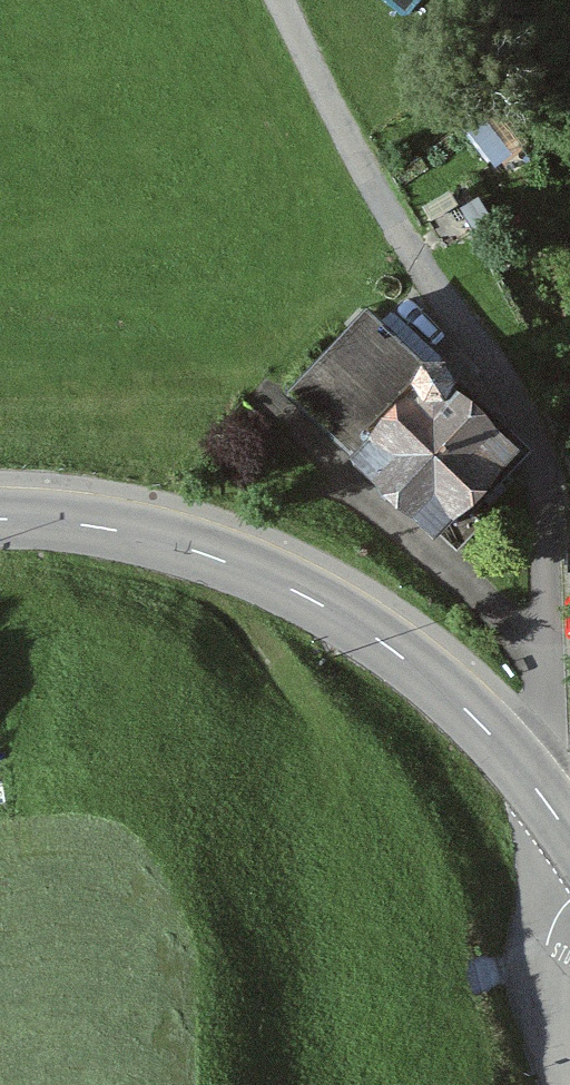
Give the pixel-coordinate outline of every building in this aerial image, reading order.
[(358,314),(283,392),(426,528),(503,450),(438,389),(443,379),(434,364),(414,364),(413,366),(358,314)]
